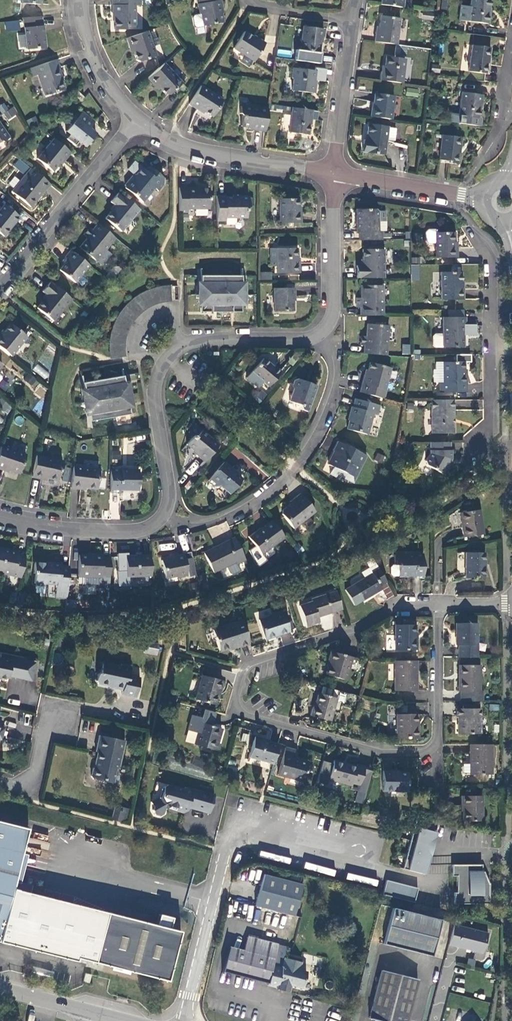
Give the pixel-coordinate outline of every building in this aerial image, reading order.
[(140,6),(140,0),(111,0),(111,6),(112,6),(112,14),(114,16),(114,30),(123,30),(125,27),(135,27),(135,6),(140,6)] [(203,26),(222,22),(219,9),(221,9),(219,0),(218,0),(198,0),(199,4),(198,4),(199,14),(194,15),(192,17),(194,26),(196,27),(203,26)] [(467,21),(488,24),(489,13),(488,13),(489,0),(470,0),(467,21)] [(423,19),(433,21),(434,13),(424,12),(423,19)] [(374,42),(396,45),(399,19),(380,16),(378,32),(375,32),(374,42)] [(23,20),(26,50),(45,48),(42,26),(41,18),(23,20)] [(5,31),(20,30),(19,20),(4,21),(5,31)] [(322,29),(303,26),(299,50),(318,53),(320,38),(321,38),(322,29)] [(135,60),(139,62),(155,56),(147,31),(126,38),(129,48),(131,48),(135,60)] [(256,39),(244,31),(233,48),(253,61),(264,43),(256,38),(256,39)] [(489,48),(471,46),(467,72),(485,74),(487,58),(488,59),(489,48)] [(384,71),(382,71),(380,80),(401,83),(404,59),(386,56),(384,71)] [(58,68),(59,67),(56,59),(30,68),(33,76),(38,74),(45,95),(65,89),(58,68)] [(165,95),(168,95),(181,83),(163,64),(147,78),(154,86),(156,85),(165,95)] [(314,71),(292,68),(291,78),(293,80),(291,90),(311,93),(313,84),(311,84),(312,80),(313,80),(314,71)] [(200,85),(189,104),(197,109),(198,108),(212,116),(223,100),(200,85)] [(405,95),(416,96),(417,90),(406,88),(405,95)] [(79,101),(83,97),(76,91),(73,95),(79,101)] [(458,116),(477,119),(479,104),(480,105),(482,95),(461,92),(458,116)] [(373,108),(372,107),(370,117),(390,119),(393,96),(375,93),(373,108)] [(7,120),(17,113),(12,106),(7,110),(3,113),(7,120)] [(265,132),(268,110),(240,106),(239,114),(241,116),(240,126),(255,128),(254,130),(265,132)] [(313,111),(292,108),(289,133),(308,135),(310,120),(311,120),(313,111)] [(69,134),(66,139),(74,146),(78,142),(84,147),(95,134),(93,132),(98,125),(81,112),(75,118),(73,116),(68,123),(70,124),(65,131),(69,134)] [(27,120),(30,129),(40,126),(36,116),(27,120)] [(362,152),(384,155),(386,140),(393,141),(395,129),(388,128),(388,127),(367,124),(365,140),(363,140),(362,152)] [(8,138),(0,125),(0,141),(3,141),(8,138)] [(459,148),(461,138),(442,135),(439,160),(445,161),(445,163),(456,164),(458,148),(459,148)] [(70,153),(53,138),(36,159),(52,172),(62,159),(63,160),(70,153)] [(125,188),(142,203),(154,188),(158,191),(163,185),(163,178),(148,166),(144,170),(141,168),(132,179),(128,180),(124,185),(125,188)] [(50,184),(30,168),(11,191),(30,207),(36,199),(35,198),(37,195),(38,195),(43,190),(44,191),(50,184)] [(178,187),(178,212),(187,213),(187,208),(209,209),(208,189),(196,188),(195,188),(178,187)] [(104,219),(120,232),(139,209),(118,192),(110,202),(115,206),(104,219)] [(225,198),(225,196),(216,196),(216,221),(225,221),(225,218),(246,218),(246,209),(248,207),(248,198),(239,198),(239,195),(232,195),(232,197),(225,198)] [(299,213),(298,213),(298,199),(278,199),(279,223),(299,223),(299,213)] [(3,236),(19,217),(3,204),(0,208),(0,234),(3,236)] [(381,232),(377,232),(377,221),(384,221),(384,211),(377,211),(375,209),(355,209),(356,232),(358,232),(358,240),(381,240),(381,232)] [(79,248),(95,261),(114,237),(97,224),(92,230),(89,228),(83,235),(87,238),(79,248)] [(428,243),(435,242),(435,257),(455,257),(455,248),(454,247),(454,232),(436,232),(436,230),(427,230),(425,232),(425,240),(428,243)] [(298,264),(296,263),(296,248),(276,248),(276,265),(276,273),(298,273),(298,264)] [(356,278),(383,278),(383,249),(362,249),(362,266),(356,265),(356,278)] [(64,264),(59,270),(74,283),(89,265),(70,250),(65,257),(68,260),(64,264)] [(411,281),(419,281),(419,265),(411,265),(411,281)] [(460,272),(440,272),(440,300),(462,300),(462,289),(460,289),(460,272)] [(241,276),(200,276),(200,312),(241,312),(241,276)] [(36,308),(52,321),(70,299),(49,282),(42,291),(46,295),(36,308)] [(158,302),(165,301),(170,300),(169,286),(162,287),(155,288),(148,291),(142,294),(136,297),(130,302),(125,307),(120,313),(116,320),(114,326),(111,333),(110,340),(110,347),(110,358),(124,355),(124,349),(124,343),(125,337),(127,331),(129,325),(133,319),(137,315),(142,311),(147,307),(152,304),(158,302)] [(359,316),(381,315),(381,286),(361,286),(361,298),(356,298),(356,308),(359,307),(359,316)] [(273,311),(293,311),(292,297),(294,297),(294,288),(273,288),(273,311)] [(462,317),(447,317),(442,317),(443,347),(463,347),(463,325),(465,325),(465,317),(462,317)] [(11,356),(26,337),(10,324),(0,336),(0,348),(11,356)] [(363,354),(384,355),(387,326),(367,324),(366,336),(361,336),(360,345),(364,346),(363,354)] [(402,344),(402,354),(411,354),(410,344),(402,344)] [(251,372),(268,386),(280,372),(273,365),(273,366),(263,358),(251,372)] [(10,360),(5,366),(19,376),(24,369),(10,360)] [(439,383),(439,392),(465,392),(465,375),(463,375),(463,362),(442,362),(442,383),(439,383)] [(359,392),(383,399),(385,390),(384,390),(390,368),(369,363),(366,375),(364,375),(359,392)] [(36,379),(28,373),(23,379),(31,385),(36,379)] [(82,382),(89,421),(112,417),(114,425),(131,422),(129,414),(128,408),(133,407),(129,382),(124,383),(123,376),(82,382)] [(301,409),(306,411),(316,385),(297,378),(294,380),(291,386),(293,389),(289,401),(298,404),(301,409)] [(376,415),(379,405),(354,399),(352,407),(351,407),(349,415),(350,415),(346,429),(366,434),(372,414),(376,415)] [(453,400),(431,400),(431,433),(453,433),(453,400)] [(204,462),(218,445),(201,430),(195,437),(193,435),(181,450),(192,459),(196,455),(204,462)] [(352,483),(366,456),(337,441),(332,451),(334,452),(332,456),(330,457),(328,461),(328,464),(328,465),(332,467),(329,474),(343,480),(344,478),(352,483)] [(426,465),(442,474),(449,463),(448,459),(450,459),(450,450),(449,450),(449,442),(429,442),(429,454),(425,461),(426,465)] [(413,452),(413,444),(403,443),(403,452),(413,452)] [(25,455),(0,446),(0,447),(0,469),(3,470),(4,468),(19,473),(25,455)] [(383,456),(377,453),(373,460),(380,463),(383,456)] [(57,480),(61,461),(36,455),(31,477),(41,479),(42,477),(57,480)] [(194,461),(186,471),(190,475),(198,465),(194,461)] [(231,469),(223,462),(207,480),(214,486),(220,486),(229,493),(241,479),(230,470),(231,469)] [(96,489),(98,469),(72,466),(70,488),(80,489),(80,487),(96,489)] [(138,490),(138,470),(110,470),(109,492),(119,492),(119,490),(138,490)] [(281,514),(293,528),(308,516),(314,511),(299,493),(293,498),(294,500),(282,511),(281,514)] [(479,509),(459,512),(463,537),(482,534),(479,509)] [(212,538),(230,530),(226,521),(208,529),(212,538)] [(247,537),(261,554),(284,537),(271,521),(256,532),(256,531),(247,537)] [(230,573),(232,574),(239,570),(236,564),(245,560),(234,538),(203,553),(213,573),(226,566),(230,573)] [(291,548),(297,554),(303,550),(297,543),(291,548)] [(25,556),(17,555),(18,552),(0,548),(0,573),(20,577),(25,556)] [(465,552),(465,577),(484,577),(484,552),(465,552)] [(96,577),(96,584),(109,585),(109,557),(101,557),(101,554),(92,554),(92,555),(78,555),(77,576),(96,577)] [(187,575),(187,577),(195,575),(191,557),(184,559),(183,554),(174,556),(174,557),(161,560),(165,578),(176,576),(176,577),(187,575)] [(423,579),(423,554),(394,554),(394,564),(398,564),(398,576),(411,576),(411,579),(423,579)] [(125,557),(126,577),(150,575),(149,555),(141,555),(141,556),(125,557)] [(353,605),(381,589),(380,585),(386,582),(371,556),(363,561),(368,569),(371,574),(364,578),(353,584),(344,590),(353,605)] [(45,584),(58,585),(58,587),(66,588),(69,567),(60,566),(60,563),(50,562),(50,563),(34,562),(33,574),(35,574),(34,583),(36,585),(43,585),(45,584)] [(392,576),(398,576),(398,564),(394,564),(390,564),(390,574),(392,576)] [(361,573),(364,578),(371,574),(368,569),(361,573)] [(204,575),(196,577),(198,587),(206,585),(204,575)] [(342,609),(336,591),(311,599),(312,602),(299,606),(306,626),(319,622),(317,617),(342,609)] [(282,612),(258,620),(264,640),(289,631),(282,612)] [(249,643),(241,620),(212,630),(218,650),(236,644),(237,647),(249,643)] [(458,657),(477,657),(477,623),(455,623),(455,645),(458,645),(458,657)] [(394,624),(394,649),(416,649),(416,638),(415,638),(414,624),(394,624)] [(158,644),(145,641),(143,651),(156,654),(158,644)] [(325,675),(345,680),(351,656),(330,651),(328,658),(329,659),(325,675)] [(27,662),(27,660),(0,654),(0,656),(0,678),(5,679),(8,677),(8,676),(23,679),(27,662)] [(394,690),(416,690),(416,660),(394,660),(394,690)] [(34,663),(27,662),(23,679),(30,681),(34,663)] [(135,697),(139,678),(129,675),(131,666),(120,664),(120,666),(102,662),(100,673),(97,674),(96,681),(98,684),(114,687),(114,688),(122,690),(121,694),(135,697)] [(458,691),(461,691),(461,701),(482,701),(482,691),(479,691),(479,665),(458,665),(458,691)] [(201,675),(195,699),(214,705),(218,690),(219,691),(222,681),(201,675)] [(310,715),(329,721),(336,698),(318,693),(314,707),(313,707),(310,715)] [(479,733),(479,708),(455,708),(455,717),(457,717),(457,733),(479,733)] [(416,714),(396,714),(396,738),(417,738),(417,727),(416,727),(416,714)] [(216,750),(222,729),(200,723),(202,718),(192,715),(188,730),(197,733),(194,744),(216,750)] [(116,769),(119,767),(124,741),(98,735),(95,751),(97,752),(95,759),(96,760),(95,767),(92,769),(91,776),(92,779),(102,781),(105,780),(113,781),(116,769)] [(277,748),(278,744),(264,740),(264,739),(254,736),(248,757),(273,764),(273,760),(277,748)] [(469,775),(491,774),(491,744),(470,744),(470,765),(469,765),(469,775)] [(307,761),(293,757),(295,750),(285,747),(284,750),(281,762),(277,775),(302,782),(307,761)] [(281,762),(284,750),(277,748),(273,760),(281,762)] [(359,786),(365,767),(356,764),(356,766),(348,764),(347,765),(333,761),(333,763),(324,761),(320,777),(319,782),(328,784),(327,787),(338,790),(340,782),(351,785),(351,783),(359,786)] [(365,767),(359,786),(358,790),(365,792),(372,769),(365,767)] [(392,771),(382,771),(382,791),(407,791),(407,772),(392,772),(392,771)] [(188,807),(209,813),(214,795),(185,787),(182,789),(167,784),(163,786),(161,796),(150,802),(153,806),(152,810),(154,815),(159,816),(163,813),(165,809),(169,806),(176,808),(175,810),(183,813),(186,811),(188,807)] [(481,821),(481,796),(461,796),(461,806),(462,805),(462,821),(481,821)] [(121,820),(124,810),(114,808),(111,820),(120,822),(121,820)] [(429,837),(433,821),(416,816),(402,869),(422,874),(424,865),(422,865),(424,854),(427,854),(431,837),(429,837)] [(437,823),(433,821),(429,837),(431,837),(427,854),(424,854),(422,865),(424,865),(422,874),(423,874),(437,823)] [(28,830),(0,822),(0,939),(28,830)] [(451,876),(456,876),(456,893),(454,893),(454,904),(489,904),(489,883),(481,883),(481,865),(451,865),(451,876)] [(292,915),(301,883),(263,873),(254,905),(292,915)] [(382,895),(414,903),(417,888),(386,880),(382,895)] [(99,964),(111,914),(15,890),(2,940),(99,964)] [(382,944),(431,956),(440,920),(392,908),(382,944)] [(180,932),(111,914),(99,964),(167,981),(180,932)] [(481,953),(486,932),(453,924),(448,945),(481,953)] [(267,985),(276,987),(281,968),(272,966),(277,944),(247,937),(243,951),(228,947),(222,972),(267,983),(267,985)] [(306,972),(299,970),(301,962),(284,958),(281,968),(276,987),(276,989),(288,992),(290,985),(302,988),(306,972)] [(474,969),(476,960),(468,959),(467,968),(474,969)] [(369,1018),(379,1020),(407,1020),(417,979),(381,970),(369,1018)]
